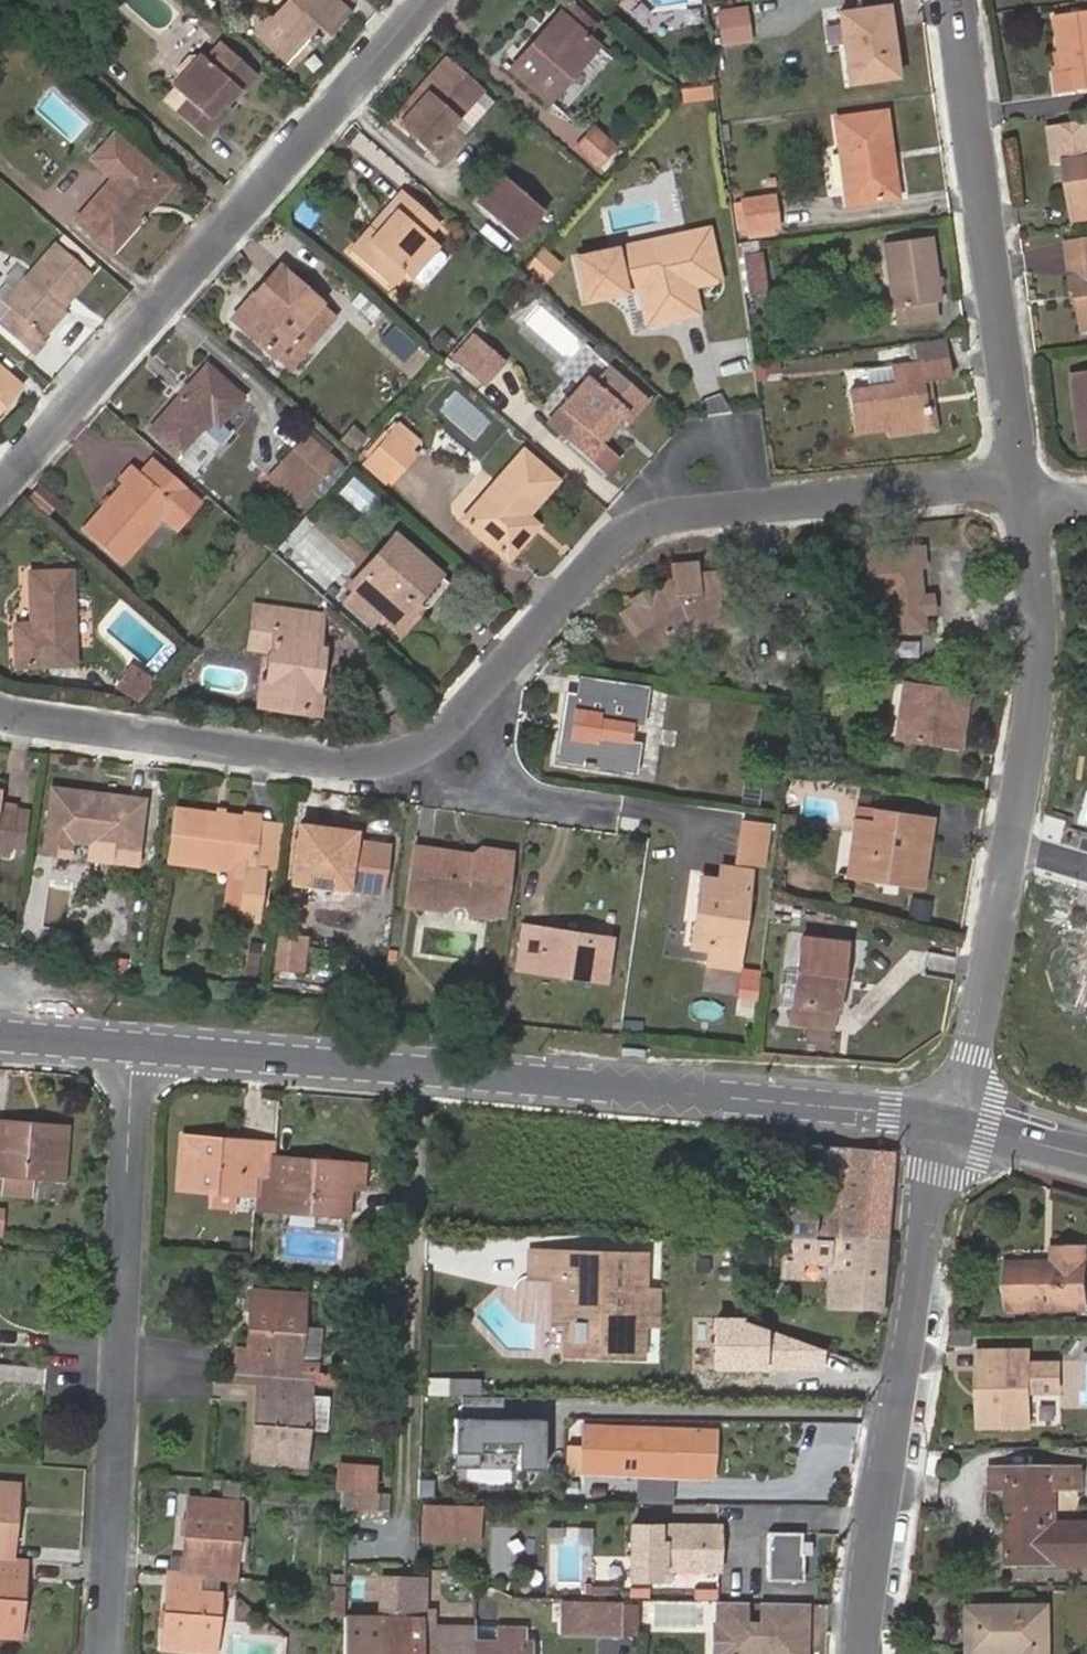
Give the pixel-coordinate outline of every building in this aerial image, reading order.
[(273,17),(272,19),(288,33),(277,46),(294,61),(324,28),(328,31),(347,9),(336,0),(288,0),(273,17)] [(347,9),(354,0),(336,0),(347,9)] [(723,41),(756,37),(751,0),(718,4),(723,41)] [(575,3),(562,17),(595,45),(607,30),(575,3)] [(897,77),(886,6),(837,12),(847,83),(897,77)] [(1080,91),(1086,90),(1086,15),(1058,19),(1062,53),(1065,72),(1077,71),(1080,91)] [(595,45),(562,17),(560,16),(512,70),(548,102),(564,116),(599,76),(583,62),(596,47),(595,45)] [(664,32),(662,16),(640,19),(643,35),(664,32)] [(290,65),(294,61),(277,46),(288,33),(272,19),(273,17),(256,19),(256,35),(290,65)] [(190,98),(177,112),(204,136),(230,108),(227,106),(256,75),(221,42),(204,61),(199,56),(175,85),(190,98)] [(1058,94),(1080,91),(1077,71),(1065,72),(1062,53),(1053,53),(1058,94)] [(422,102),(400,125),(441,162),(461,140),(493,103),(480,92),(445,62),(415,97),(422,102)] [(177,112),(190,98),(175,85),(162,99),(177,112)] [(394,120),(400,125),(422,102),(415,97),(394,120)] [(896,197),(885,111),(834,118),(846,204),(896,197)] [(1052,130),(1056,163),(1068,162),(1076,221),(1086,219),(1086,125),(1052,130)] [(618,144),(597,126),(579,147),(600,165),(618,144)] [(113,177),(77,219),(112,251),(144,213),(141,211),(164,185),(137,161),(140,157),(123,141),(113,132),(91,158),(101,167),(113,177)] [(476,205),(517,242),(542,213),(501,176),(476,205)] [(380,230),(374,225),(353,249),(392,284),(404,271),(410,276),(435,248),(424,238),(435,226),(401,196),(390,207),(396,213),(380,230)] [(774,225),(771,198),(744,201),(748,229),(774,225)] [(390,207),(374,225),(380,230),(396,213),(390,207)] [(677,305),(680,317),(697,313),(692,287),(717,282),(707,229),(576,257),(586,300),(640,290),(644,311),(677,305)] [(938,300),(930,239),(884,244),(896,323),(935,319),(933,301),(938,300)] [(1086,258),(1086,243),(1070,245),(1072,260),(1086,258)] [(56,303),(60,307),(88,275),(53,244),(13,289),(23,298),(12,309),(1,323),(34,352),(44,342),(38,337),(52,321),(44,315),(56,303)] [(764,249),(744,252),(750,298),(771,296),(764,249)] [(1072,260),(1076,293),(1081,293),(1084,323),(1086,323),(1086,258),(1072,260)] [(308,317),(320,329),(333,315),(279,267),(254,295),(265,303),(244,327),(275,354),(308,317)] [(23,298),(13,289),(3,301),(12,309),(23,298)] [(265,303),(254,295),(233,318),(244,327),(265,303)] [(65,311),(60,307),(56,303),(44,315),(52,321),(54,324),(65,311)] [(647,324),(680,317),(677,305),(644,311),(647,324)] [(288,365),(320,329),(308,317),(275,354),(288,365)] [(473,333),(450,360),(481,388),(505,361),(473,333)] [(923,381),(933,380),(951,379),(948,359),(893,367),(895,385),(850,391),(855,432),(888,428),(928,423),(923,381)] [(243,397),(207,365),(150,431),(180,458),(213,421),(218,426),(243,397)] [(0,368),(0,409),(20,386),(0,368)] [(628,421),(645,401),(609,369),(595,385),(588,379),(563,407),(581,422),(567,438),(605,472),(620,455),(601,438),(621,415),(628,421)] [(1077,377),(1084,442),(1086,442),(1086,375),(1077,377)] [(938,431),(933,380),(923,381),(928,423),(888,428),(888,437),(938,431)] [(581,422),(563,407),(549,422),(567,438),(581,422)] [(400,424),(391,435),(410,451),(419,440),(400,424)] [(410,451),(391,435),(369,460),(391,480),(414,454),(410,451)] [(281,463),(313,491),(337,463),(304,436),(281,463)] [(557,480),(525,451),(466,518),(508,556),(535,525),(526,516),(557,480)] [(149,455),(136,470),(165,495),(178,481),(149,455)] [(302,504),(313,491),(281,463),(269,477),(302,504)] [(165,495),(136,470),(131,465),(119,478),(125,484),(85,528),(121,561),(158,520),(170,530),(185,514),(198,500),(178,481),(165,495)] [(344,491),(364,504),(374,487),(354,475),(344,491)] [(40,485),(29,498),(54,520),(65,507),(40,485)] [(336,573),(352,558),(328,532),(312,547),(336,573)] [(350,585),(355,590),(382,613),(399,628),(420,606),(416,602),(421,596),(428,603),(446,582),(395,535),(350,585)] [(922,628),(921,613),(920,597),(918,568),(922,567),(921,546),(835,553),(836,574),(843,574),(845,598),(885,595),(889,631),(922,628)] [(671,576),(653,590),(656,593),(645,600),(644,598),(636,603),(623,613),(651,653),(664,644),(662,642),(670,636),(672,639),(690,626),(708,624),(709,620),(718,619),(719,622),(731,623),(727,569),(699,570),(698,560),(676,562),(677,576),(671,576)] [(71,571),(29,572),(29,624),(15,624),(15,665),(72,662),(71,571)] [(656,593),(653,590),(648,584),(631,596),(636,603),(644,598),(645,600),(656,593)] [(382,613),(355,590),(346,601),(373,625),(382,613)] [(920,597),(921,613),(931,612),(930,596),(920,597)] [(272,624),(269,650),(262,706),(314,713),(323,653),(317,652),(319,631),(278,625),(280,609),(255,606),(253,622),(272,624)] [(278,625),(319,631),(321,615),(280,609),(278,625)] [(249,647),(269,650),(272,624),(253,622),(249,647)] [(148,680),(127,666),(124,671),(145,684),(148,680)] [(136,698),(145,684),(124,671),(115,684),(136,698)] [(837,695),(839,677),(829,675),(826,694),(837,695)] [(601,759),(635,763),(638,747),(627,745),(630,721),(640,722),(645,689),(581,679),(578,696),(568,695),(559,753),(582,755),(580,765),(600,767),(601,759)] [(959,748),(966,695),(906,685),(899,739),(959,748)] [(582,755),(559,753),(558,761),(580,765),(582,755)] [(634,772),(635,763),(601,759),(600,767),(634,772)] [(140,832),(144,800),(96,793),(95,798),(52,792),(43,856),(69,859),(72,841),(88,843),(88,845),(98,847),(96,861),(130,866),(132,851),(135,832),(140,832)] [(16,806),(0,804),(0,854),(9,855),(16,806)] [(253,866),(259,820),(174,808),(168,860),(230,868),(247,871),(240,917),(261,920),(267,869),(267,868),(253,866)] [(869,858),(867,878),(920,887),(930,820),(876,812),(874,825),(855,822),(850,856),(869,858)] [(280,823),(259,820),(253,866),(267,868),(274,869),(280,823)] [(762,865),(767,828),(742,823),(737,861),(762,865)] [(292,881),(312,884),(348,889),(384,894),(390,846),(317,836),(318,828),(299,825),(292,881)] [(423,881),(420,904),(447,908),(454,904),(467,905),(471,914),(494,918),(494,913),(503,915),(510,852),(479,848),(478,854),(475,869),(459,867),(460,860),(445,858),(446,850),(428,848),(428,851),(413,849),(409,879),(423,881)] [(475,869),(478,854),(446,850),(445,858),(460,860),(459,867),(475,869)] [(847,875),(867,878),(869,858),(850,856),(847,875)] [(240,917),(247,871),(230,868),(223,915),(240,917)] [(720,881),(749,885),(750,872),(722,868),(720,881)] [(737,967),(749,885),(720,881),(700,878),(691,948),(711,951),(709,963),(737,967)] [(406,902),(420,904),(423,881),(409,879),(406,902)] [(348,889),(312,884),(311,892),(347,897),(348,889)] [(927,918),(929,901),(910,899),(908,916),(927,918)] [(603,980),(609,940),(524,927),(518,969),(603,980)] [(296,970),(299,938),(283,937),(279,968),(296,970)] [(307,939),(299,938),(296,970),(303,971),(307,939)] [(832,959),(842,960),(844,944),(800,938),(790,1023),(829,1028),(833,1002),(827,1001),(832,959)] [(837,1002),(842,960),(832,959),(827,1001),(833,1002),(837,1002)] [(2,1174),(35,1177),(63,1180),(67,1128),(0,1122),(0,1174),(2,1174)] [(234,1194),(254,1195),(255,1174),(273,1175),(275,1157),(275,1144),(182,1136),(179,1189),(213,1192),(234,1194)] [(893,1156),(795,1145),(794,1175),(837,1178),(837,1203),(781,1199),(780,1212),(726,1210),(724,1236),(748,1236),(791,1237),(830,1238),(886,1240),(893,1156)] [(255,1174),(254,1195),(253,1208),(347,1216),(352,1164),(275,1157),(273,1175),(255,1174)] [(35,1177),(2,1174),(0,1194),(0,1196),(32,1199),(35,1177)] [(233,1208),(234,1194),(213,1192),(212,1206),(233,1208)] [(880,1306),(886,1240),(830,1238),(791,1237),(790,1263),(785,1262),(784,1278),(802,1279),(802,1266),(829,1266),(828,1306),(880,1306)] [(1086,1250),(1053,1250),(1053,1264),(1008,1265),(1008,1309),(1086,1308),(1086,1307),(1086,1250)] [(556,1279),(556,1252),(530,1252),(530,1278),(556,1279)] [(631,1325),(643,1326),(655,1326),(657,1290),(643,1290),(643,1255),(556,1252),(556,1279),(555,1301),(563,1301),(563,1323),(569,1323),(570,1340),(578,1340),(577,1357),(596,1357),(618,1357),(629,1357),(631,1325)] [(274,1369),(297,1371),(300,1328),(302,1296),(251,1292),(245,1347),(235,1346),(232,1383),(256,1384),(273,1386),(274,1369)] [(554,1322),(563,1323),(563,1301),(555,1301),(554,1322)] [(746,1318),(715,1317),(714,1370),(829,1373),(829,1351),(746,1318)] [(562,1356),(577,1357),(578,1340),(570,1340),(569,1323),(563,1323),(562,1356)] [(641,1358),(643,1326),(631,1325),(629,1357),(641,1358)] [(319,1329),(300,1328),(297,1371),(310,1372),(318,1372),(319,1329)] [(991,1401),(981,1401),(981,1427),(1029,1427),(1029,1393),(1059,1393),(1059,1365),(1029,1364),(1014,1365),(1014,1353),(981,1353),(981,1371),(992,1371),(991,1401)] [(1014,1365),(1029,1364),(1028,1353),(1014,1353),(1014,1365)] [(391,1378),(392,1368),(375,1367),(374,1377),(391,1378)] [(310,1372),(297,1371),(274,1369),(273,1386),(256,1384),(251,1461),(303,1465),(309,1381),(310,1372)] [(981,1371),(981,1401),(991,1401),(992,1371),(981,1371)] [(318,1372),(310,1372),(309,1381),(330,1383),(331,1373),(318,1372)] [(452,1379),(452,1397),(466,1397),(475,1397),(475,1379),(452,1379)] [(314,1390),(312,1424),(330,1425),(333,1391),(314,1390)] [(466,1397),(466,1420),(507,1421),(508,1397),(475,1397),(466,1397)] [(466,1420),(458,1420),(458,1469),(484,1470),(484,1443),(523,1443),(523,1470),(547,1471),(548,1421),(507,1421),(466,1420)] [(664,1476),(665,1431),(583,1427),(580,1472),(664,1476)] [(342,1490),(371,1493),(373,1468),(338,1465),(337,1489),(342,1490)] [(1072,1469),(991,1470),(991,1491),(1007,1491),(1010,1566),(1086,1564),(1086,1524),(1056,1524),(1056,1491),(1072,1491),(1072,1469)] [(222,1481),(221,1501),(237,1502),(239,1482),(222,1481)] [(10,1559),(15,1483),(0,1482),(0,1558),(10,1559)] [(375,1493),(371,1493),(342,1490),(341,1506),(373,1509),(375,1493)] [(387,1494),(375,1493),(373,1509),(373,1515),(386,1515),(387,1494)] [(181,1575),(198,1576),(218,1578),(233,1579),(239,1502),(237,1502),(221,1501),(187,1498),(181,1575)] [(475,1541),(476,1508),(423,1507),(421,1539),(475,1541)] [(716,1570),(717,1528),(631,1526),(630,1578),(658,1578),(658,1568),(716,1570)] [(803,1533),(768,1532),(767,1581),(802,1582),(803,1533)] [(10,1559),(0,1558),(0,1635),(17,1636),(23,1560),(10,1559)] [(196,1591),(198,1576),(181,1575),(165,1574),(161,1648),(213,1653),(217,1592),(196,1591)] [(329,1574),(328,1586),(343,1587),(343,1574),(329,1574)] [(218,1578),(198,1576),(196,1591),(217,1592),(218,1578)] [(423,1581),(395,1580),(383,1580),(381,1618),(422,1619),(422,1625),(421,1653),(472,1653),(472,1641),(473,1627),(431,1625),(431,1611),(422,1611),(423,1581)] [(327,1614),(342,1614),(343,1587),(328,1586),(327,1614)] [(716,1602),(714,1626),(716,1626),(722,1626),(722,1653),(804,1653),(805,1605),(716,1602)] [(621,1635),(621,1605),(562,1603),(560,1634),(621,1635)] [(637,1635),(638,1605),(621,1605),(621,1635),(637,1635)] [(1048,1608),(971,1609),(972,1653),(1049,1653),(1048,1608)] [(342,1616),(342,1653),(380,1653),(381,1618),(380,1618),(369,1617),(366,1617),(350,1617),(349,1617),(342,1616)] [(380,1653),(421,1653),(422,1625),(422,1619),(381,1618),(380,1653)] [(497,1628),(473,1627),(472,1641),(497,1642),(497,1628)] [(472,1653),(527,1653),(527,1643),(520,1643),(521,1628),(497,1628),(497,1642),(472,1641),(472,1653)]
